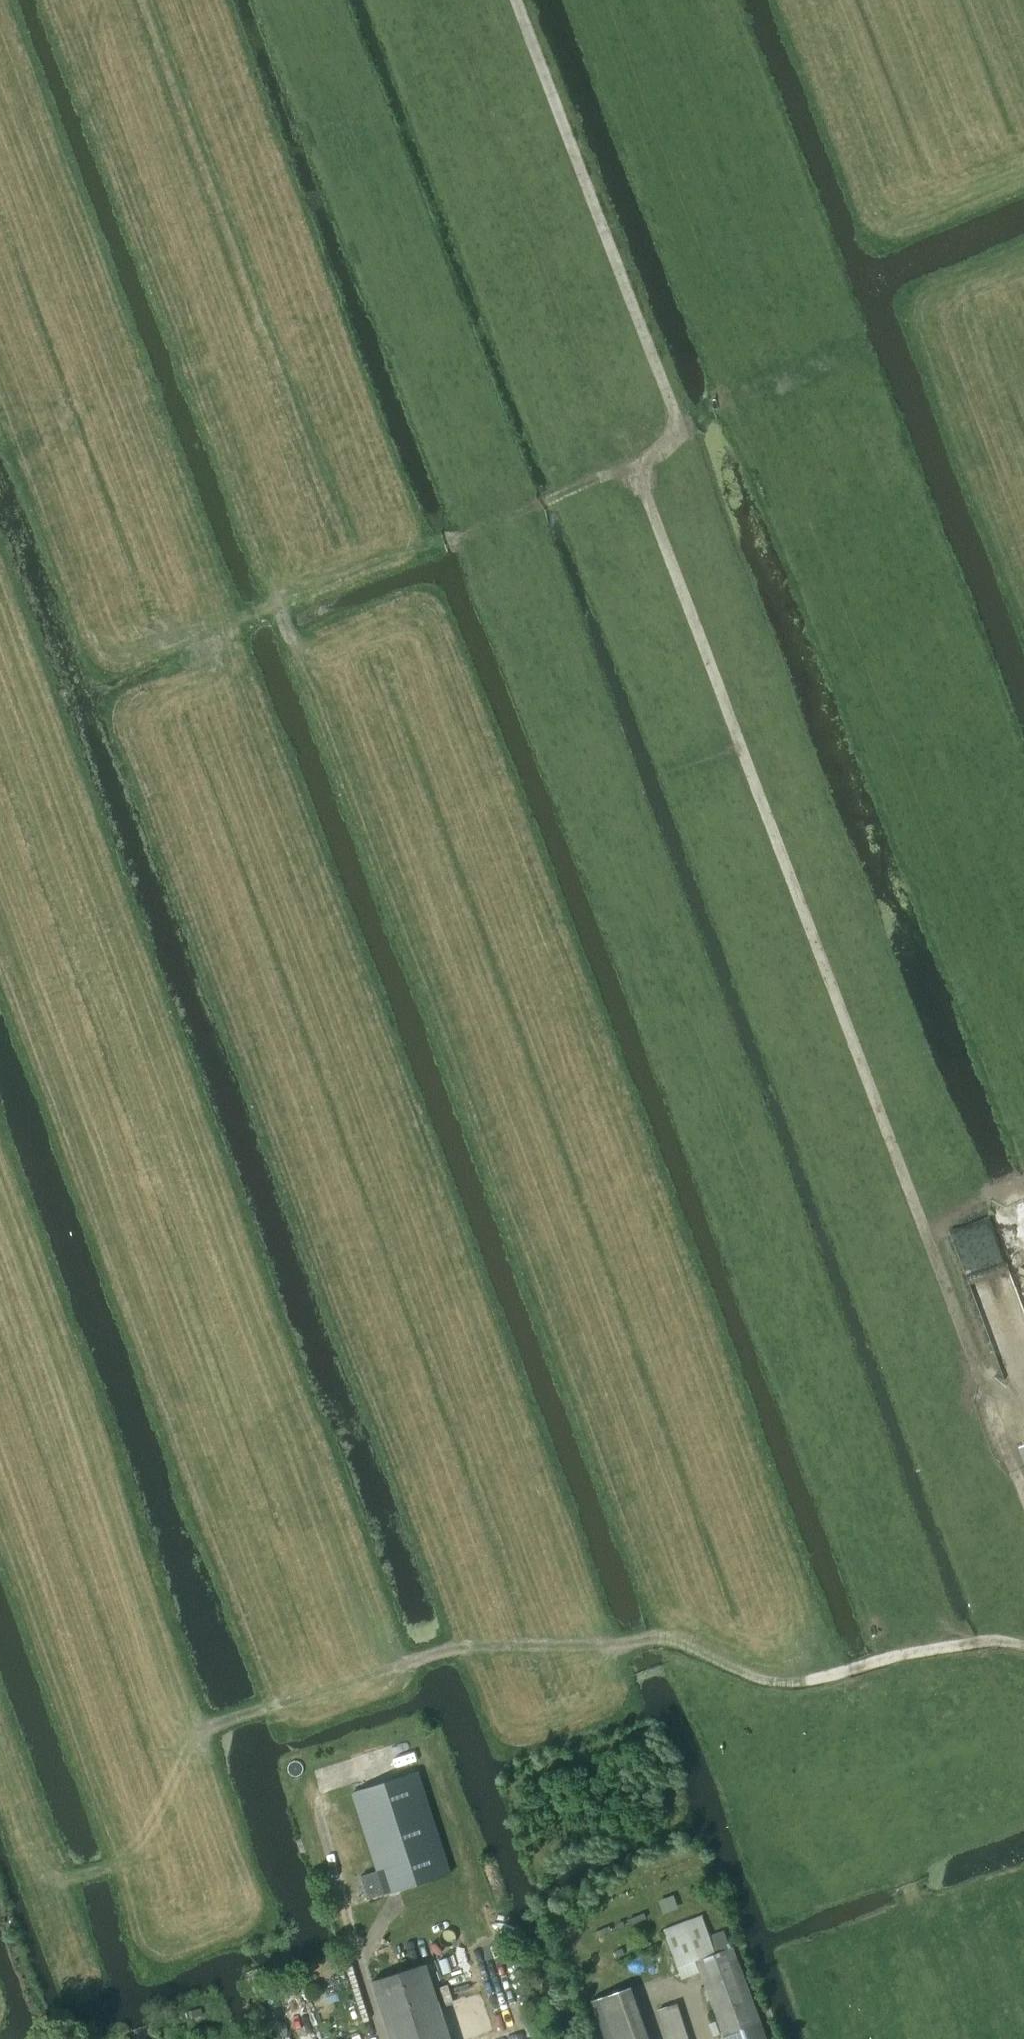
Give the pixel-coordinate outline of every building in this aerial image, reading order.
[(351,1791),(351,1792),(385,1894),(451,1872),(418,1769),(351,1791)] [(664,1928),(682,1978),(700,1971),(724,2038),(767,2038),(733,1945),(730,1946),(724,1930),(709,1935),(701,1914),(664,1928)] [(371,1980),(390,2038),(451,2038),(427,1962),(371,1980)] [(677,2002),(658,2008),(668,2038),(689,2038),(677,2002)]
